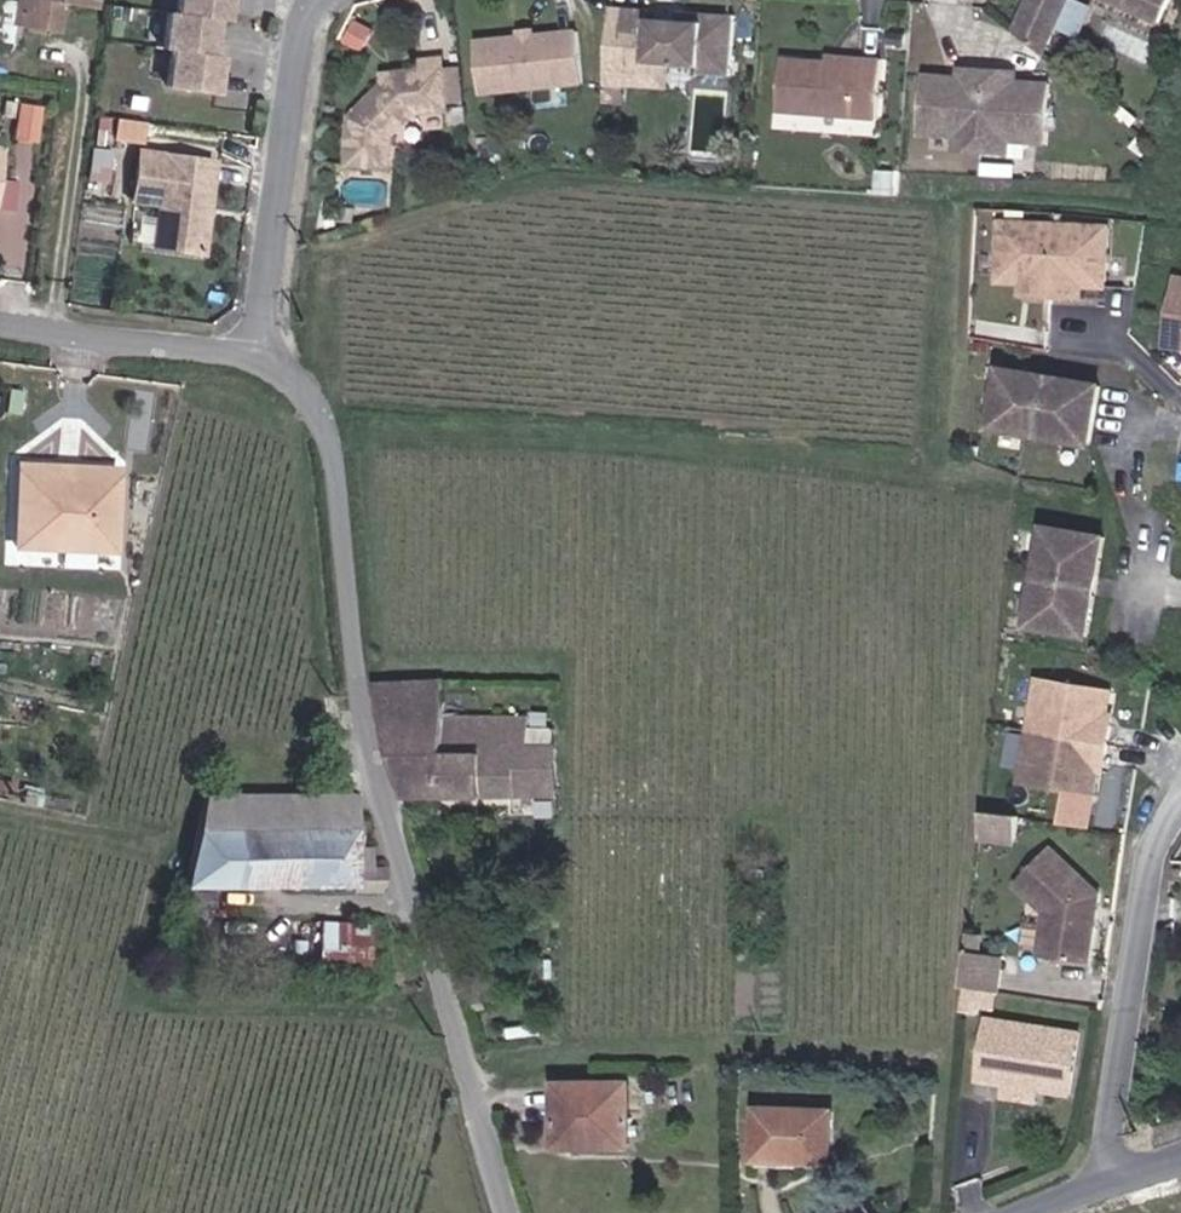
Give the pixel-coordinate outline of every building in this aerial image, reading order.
[(19,27),(23,0),(15,0),(15,3),(0,0),(0,25),(19,27)] [(19,27),(46,33),(50,2),(60,4),(75,6),(75,0),(23,0),(19,27)] [(75,6),(87,9),(88,0),(75,0),(75,6)] [(216,24),(225,26),(228,0),(180,0),(177,19),(216,24)] [(1018,37),(1045,59),(1072,0),(1035,0),(1018,37)] [(1162,27),(1174,0),(1103,0),(1162,27)] [(50,2),(46,33),(57,34),(60,4),(50,2)] [(611,12),(606,89),(624,91),(625,82),(646,84),(646,68),(670,69),(699,72),(698,79),(730,80),(734,22),(689,18),(689,27),(650,25),(650,15),(611,12)] [(211,61),(216,24),(177,19),(168,18),(163,54),(172,56),(211,61)] [(578,37),(476,47),(481,97),(582,88),(578,37)] [(219,62),(211,61),(172,56),(166,91),(215,98),(219,62)] [(857,71),(858,63),(827,61),(827,69),(857,71)] [(880,64),(858,63),(857,71),(827,69),(781,66),(778,119),(877,125),(880,64)] [(668,93),(670,69),(646,68),(646,84),(625,82),(624,91),(668,93)] [(389,98),(352,137),(347,190),(392,194),(393,162),(419,129),(451,126),(445,72),(427,73),(427,83),(401,85),(402,93),(394,102),(389,98)] [(969,84),(927,81),(926,84),(923,139),(957,142),(957,153),(1010,157),(1011,145),(1047,148),(1050,89),(1007,85),(1007,76),(970,74),(969,84)] [(20,105),(15,140),(35,144),(40,108),(20,105)] [(108,178),(111,153),(94,151),(91,177),(108,178)] [(210,210),(215,169),(140,158),(134,207),(160,210),(155,254),(203,260),(207,224),(205,220),(206,209),(210,210)] [(1099,221),(990,214),(987,275),(1009,276),(1010,283),(1021,284),(1021,290),(1057,291),(1058,286),(1071,287),(1071,280),(1094,280),(1099,221)] [(1167,339),(1180,342),(1180,287),(1167,339)] [(1039,384),(1042,368),(1004,360),(992,421),(1090,440),(1100,380),(1062,372),(1059,388),(1039,384)] [(1062,372),(1042,368),(1039,384),(1059,388),(1062,372)] [(138,468),(39,464),(36,546),(134,550),(138,468)] [(1089,625),(1096,584),(1081,582),(1083,565),(1099,568),(1106,526),(1047,515),(1029,614),(1089,625)] [(1081,582),(1096,584),(1099,568),(1083,565),(1081,582)] [(1095,784),(1098,761),(1099,752),(1106,752),(1113,713),(1106,711),(1107,703),(1111,680),(1038,669),(1022,774),(1095,784)] [(447,681),(373,684),(402,796),(559,794),(557,746),(529,745),(529,725),(529,715),(445,715),(447,681)] [(529,745),(557,746),(557,727),(529,725),(529,745)] [(1099,752),(1098,761),(1106,762),(1106,752),(1099,752)] [(408,885),(402,860),(390,859),(390,844),(366,843),(364,795),(218,794),(198,878),(408,885)] [(1017,805),(981,800),(978,824),(1014,829),(1017,805)] [(1102,882),(1051,836),(1017,872),(1046,901),(1041,946),(1094,953),(1099,914),(1091,907),(1091,900),(1101,895),(1102,882)] [(321,962),(373,964),(376,920),(324,917),(321,962)] [(967,943),(966,978),(984,981),(1001,983),(1004,947),(967,943)] [(984,981),(966,978),(965,1004),(983,1005),(984,981)] [(993,1011),(987,1058),(997,1059),(1000,1061),(1010,1075),(1076,1080),(1084,1020),(993,1011)] [(553,1150),(585,1150),(585,1142),(635,1142),(634,1079),(553,1080),(553,1150)] [(791,1150),(831,1152),(833,1111),(758,1109),(756,1158),(791,1160),(791,1150)] [(585,1142),(585,1150),(635,1150),(635,1142),(585,1142)] [(831,1161),(831,1152),(791,1150),(791,1160),(831,1161)]
